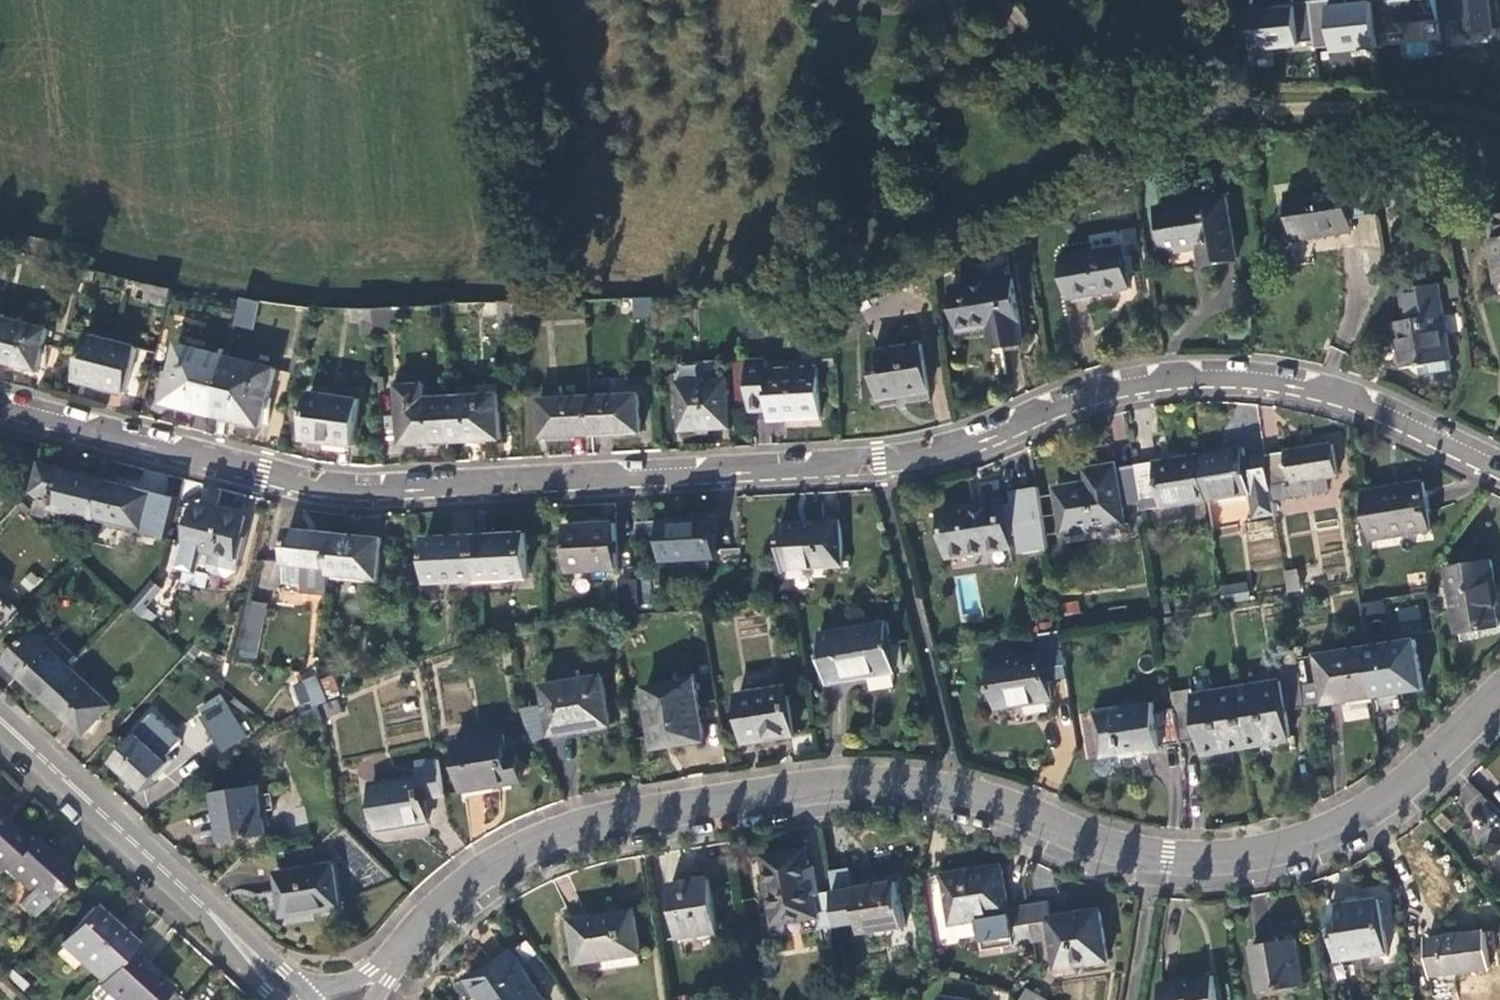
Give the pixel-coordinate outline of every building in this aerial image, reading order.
[(1376,5),(1379,38),(1404,36),(1403,25),(1444,21),(1441,0),(1376,0),(1376,5)] [(1499,30),(1499,28),(1497,0),(1441,0),(1444,21),(1444,24),(1464,22),(1465,34),(1499,30)] [(1335,2),(1312,4),(1317,45),(1317,51),(1336,49),(1336,55),(1380,49),(1379,38),(1376,5),(1336,10),(1335,2)] [(1292,10),(1251,14),(1255,54),(1303,49),(1303,46),(1317,45),(1312,4),(1292,6),(1292,10)] [(1353,220),(1378,216),(1373,184),(1347,188),(1347,186),(1288,195),(1295,241),(1354,232),(1353,220)] [(1237,259),(1228,199),(1159,211),(1166,254),(1210,246),(1213,263),(1237,259)] [(1490,217),(1499,278),(1499,215),(1490,217)] [(1123,249),(1063,258),(1070,299),(1130,290),(1123,249)] [(1025,344),(1014,280),(956,289),(962,330),(991,327),(994,349),(1025,344)] [(145,303),(169,309),(175,290),(150,284),(145,303)] [(1451,299),(1462,297),(1460,284),(1449,286),(1451,299)] [(1453,370),(1439,285),(1408,290),(1412,320),(1396,323),(1399,344),(1402,344),(1406,369),(1422,367),(1423,375),(1453,370)] [(221,320),(238,325),(244,298),(227,296),(221,320)] [(637,318),(657,317),(656,297),(636,299),(637,318)] [(259,330),(266,302),(244,298),(238,325),(259,330)] [(518,326),(533,326),(532,301),(517,302),(518,326)] [(503,327),(518,326),(517,302),(501,303),(503,327)] [(376,310),(378,336),(395,335),(394,319),(394,309),(376,310)] [(394,309),(394,319),(405,319),(404,309),(394,309)] [(365,336),(378,336),(376,310),(353,310),(353,322),(363,322),(365,336)] [(0,323),(0,360),(41,371),(53,324),(2,312),(0,323)] [(518,326),(519,340),(534,339),(533,326),(518,326)] [(146,344),(93,330),(78,380),(129,394),(146,344)] [(166,402),(215,415),(232,351),(182,341),(166,402)] [(923,346),(872,354),(880,400),(930,392),(923,346)] [(232,351),(215,415),(269,428),(285,366),(232,351)] [(752,412),(771,410),(769,371),(768,361),(749,362),(752,412)] [(772,421),(822,418),(819,368),(769,371),(771,410),(772,421)] [(733,427),(730,381),(681,384),(683,430),(733,427)] [(403,447),(455,444),(453,396),(426,397),(426,384),(399,386),(403,447)] [(363,446),(368,396),(311,388),(306,439),(363,446)] [(453,396),(455,444),(505,442),(502,394),(453,396)] [(591,397),(593,434),(643,431),(641,394),(591,397)] [(541,437),(593,434),(591,397),(539,399),(541,437)] [(1336,443),(1267,453),(1274,502),(1331,492),(1328,478),(1341,476),(1336,443)] [(1245,446),(1201,453),(1209,502),(1252,494),(1256,518),(1276,514),(1274,502),(1267,453),(1247,456),(1245,446)] [(1201,453),(1136,465),(1143,502),(1144,512),(1209,502),(1201,453)] [(1143,502),(1136,465),(1117,468),(1116,464),(1086,468),(1088,481),(1057,485),(1065,536),(1130,527),(1126,504),(1143,502)] [(99,519),(108,482),(43,466),(37,484),(36,493),(57,499),(54,509),(99,521),(99,519)] [(1428,479),(1365,490),(1373,540),(1437,532),(1428,479)] [(950,559),(1016,549),(1014,535),(1007,497),(1004,481),(987,484),(989,500),(982,501),(984,509),(974,511),(973,503),(941,508),(950,559)] [(36,493),(37,484),(27,482),(25,490),(36,493)] [(155,493),(108,482),(99,519),(146,530),(155,493)] [(1012,497),(1007,497),(1014,535),(1018,534),(1022,554),(1050,550),(1039,487),(1011,492),(1012,497)] [(204,547),(214,550),(238,556),(248,516),(200,504),(184,567),(198,570),(204,547)] [(716,519),(664,522),(666,561),(719,558),(716,519)] [(842,522),(782,526),(784,569),(844,566),(842,522)] [(619,567),(616,524),(567,526),(569,570),(619,567)] [(331,574),(335,534),(289,530),(285,563),(305,565),(303,585),(330,588),(331,574)] [(385,539),(335,534),(331,574),(381,579),(385,539)] [(527,534),(478,536),(481,580),(530,577),(527,534)] [(481,580),(478,536),(428,539),(430,583),(481,580)] [(238,556),(214,550),(210,563),(238,571),(241,557),(238,556)] [(1460,635),(1499,628),(1499,569),(1498,560),(1449,567),(1460,635)] [(305,565),(285,563),(283,583),(303,585),(305,565)] [(1300,569),(1286,571),(1290,595),(1304,593),(1300,569)] [(642,609),(639,579),(620,580),(622,611),(642,609)] [(132,605),(142,614),(164,589),(154,580),(132,605)] [(1248,583),(1222,587),(1224,605),(1251,601),(1248,583)] [(256,661),(267,603),(244,599),(234,657),(256,661)] [(1388,600),(1363,604),(1365,616),(1390,612),(1388,600)] [(1423,606),(1400,609),(1402,621),(1425,618),(1423,606)] [(891,624),(822,635),(830,685),(849,683),(847,677),(899,669),(891,624)] [(59,631),(56,635),(61,639),(64,636),(59,631)] [(1063,631),(1044,634),(1046,651),(991,660),(1000,711),(1055,703),(1050,669),(1068,666),(1064,634),(1063,631)] [(46,642),(63,658),(72,649),(61,639),(56,635),(54,633),(46,642)] [(48,697),(74,668),(63,658),(46,642),(37,634),(11,663),(48,697)] [(1425,637),(1370,645),(1377,699),(1381,699),(1383,716),(1407,714),(1410,708),(1406,694),(1435,691),(1425,637)] [(1377,699),(1370,645),(1321,653),(1325,682),(1305,686),(1308,708),(1331,704),(1331,707),(1377,699)] [(115,706),(74,668),(48,697),(89,735),(115,706)] [(1305,686),(1302,672),(1282,675),(1283,679),(1240,686),(1249,750),(1262,748),(1297,742),(1292,710),(1308,708),(1305,686)] [(323,680),(330,698),(344,693),(337,675),(323,680)] [(324,704),(329,701),(320,678),(298,687),(308,710),(324,704)] [(612,727),(604,678),(545,688),(553,736),(569,734),(569,730),(591,725),(592,729),(612,727)] [(705,739),(695,681),(647,689),(656,747),(705,739)] [(790,688),(790,684),(740,692),(748,743),(798,735),(790,688)] [(1176,709),(1182,743),(1204,741),(1206,756),(1249,750),(1240,686),(1196,693),(1194,689),(1174,692),(1176,709)] [(344,712),(339,700),(326,705),(332,718),(344,712)] [(1167,746),(1182,743),(1176,709),(1162,711),(1160,701),(1096,710),(1104,760),(1125,756),(1126,759),(1168,753),(1167,746)] [(250,738),(227,705),(203,721),(226,755),(250,738)] [(318,708),(306,715),(311,726),(324,720),(318,708)] [(147,791),(171,764),(155,751),(169,736),(154,723),(141,737),(135,733),(124,746),(130,751),(118,764),(147,791)] [(506,734),(458,742),(465,791),(524,782),(520,754),(510,756),(506,734)] [(445,793),(440,760),(419,764),(421,778),(372,786),(379,832),(428,824),(424,797),(445,793)] [(266,836),(259,787),(215,793),(222,842),(266,836)] [(24,844),(0,822),(0,870),(24,844)] [(69,876),(30,839),(24,844),(0,870),(25,894),(40,907),(69,876)] [(812,845),(763,853),(778,927),(820,920),(822,930),(838,927),(834,892),(826,893),(821,865),(816,866),(812,845)] [(1037,943),(1030,905),(1015,907),(1008,862),(968,868),(946,873),(954,926),(983,923),(989,951),(1037,943)] [(332,866),(277,874),(284,917),(338,909),(332,866)] [(852,869),(832,872),(834,892),(838,927),(860,924),(862,935),(909,928),(900,881),(856,887),(852,869)] [(727,932),(719,875),(674,882),(683,938),(727,932)] [(25,894),(12,908),(27,921),(40,907),(25,894)] [(1393,955),(1385,898),(1333,905),(1341,963),(1393,955)] [(1053,901),(1030,905),(1037,943),(1057,940),(1062,965),(1063,972),(1081,970),(1080,968),(1092,967),(1093,970),(1119,967),(1111,907),(1056,914),(1053,901)] [(580,965),(609,961),(646,955),(651,955),(643,906),(573,917),(580,965)] [(128,953),(135,945),(134,944),(94,908),(62,943),(103,980),(128,953)] [(1485,931),(1428,939),(1433,978),(1491,971),(1485,931)] [(1309,985),(1302,938),(1252,946),(1259,994),(1309,985)] [(469,982),(481,999),(544,999),(512,952),(469,982)] [(97,987),(111,999),(159,999),(169,989),(128,953),(103,980),(97,987)] [(646,955),(609,961),(611,971),(648,964),(646,955)] [(1081,974),(1081,970),(1063,972),(1062,965),(1055,965),(1056,975),(1081,974)] [(1217,973),(1163,982),(1166,999),(1222,999),(1217,973)] [(1021,999),(1046,999),(1029,989),(1021,999)]
